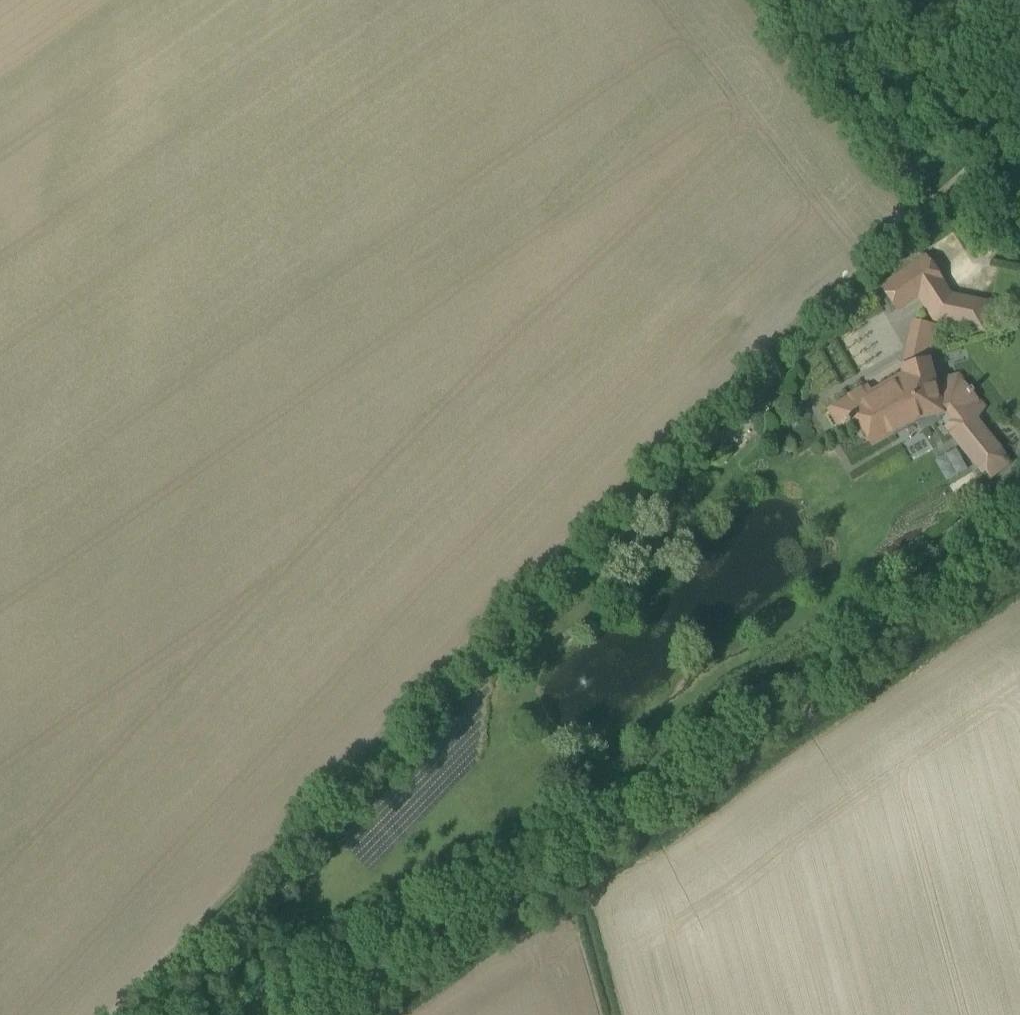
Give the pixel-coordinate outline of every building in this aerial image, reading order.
[(915,299),(931,323),(948,327),(981,334),(986,305),(948,297),(924,259),(882,288),(896,311),(915,299)] [(928,362),(935,327),(910,321),(901,369),(904,382),(872,401),(864,390),(823,414),(834,429),(852,421),(870,450),(918,422),(936,418),(981,477),(983,475),(989,482),(1008,466),(1003,459),(1005,456),(977,420),(987,407),(958,374),(944,378),(941,387),(936,387),(930,362),(928,362)]
